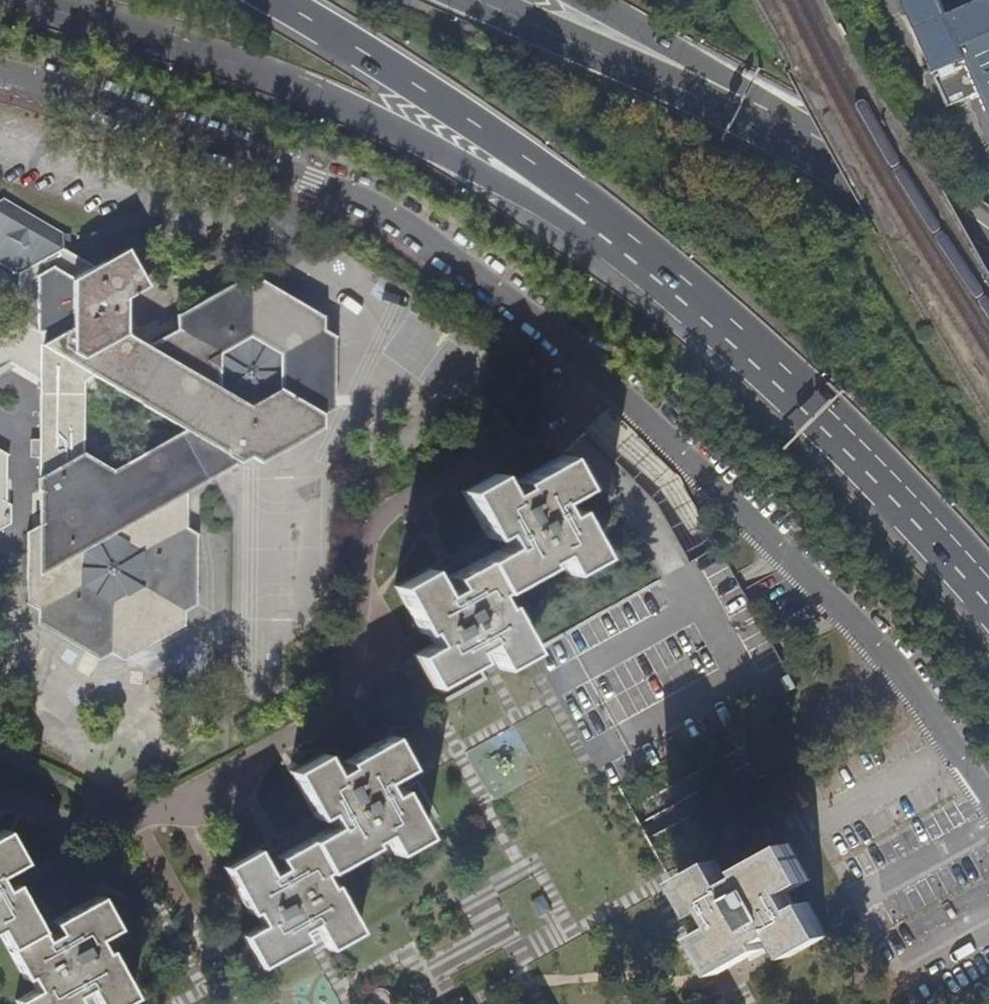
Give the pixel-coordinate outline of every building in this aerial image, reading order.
[(947,17),(939,0),(902,0),(935,73),(933,74),(949,108),(972,97),(988,136),(988,0),(985,0),(947,17)] [(10,362),(15,366),(42,384),(42,529),(30,535),(30,607),(41,613),(41,627),(103,663),(115,655),(128,663),(188,630),(188,614),(200,608),(200,537),(190,532),(189,495),(255,458),(266,464),(325,431),(326,416),(337,410),(337,341),(327,334),(327,319),(268,283),(255,290),(243,283),(179,318),(181,332),(150,349),(128,336),(129,301),(150,290),(129,252),(97,270),(66,250),(65,235),(6,201),(0,205),(0,263),(22,277),(22,312),(0,325),(0,367),(10,362)] [(0,367),(0,374),(15,366),(10,362),(0,367)] [(11,524),(10,506),(8,506),(8,458),(0,452),(0,529),(11,524)] [(504,670),(534,654),(509,609),(504,612),(496,597),(546,570),(544,566),(560,557),(570,575),(599,560),(575,514),(565,520),(557,504),(581,490),(566,460),(520,485),(523,490),(507,498),(497,480),(469,494),(493,539),(502,535),(511,550),(454,580),(459,590),(442,599),(428,575),(401,589),(418,622),(426,638),(431,635),(438,648),(418,658),(435,689),(479,665),(474,654),(490,645),(504,670)] [(0,529),(0,534),(13,526),(14,509),(10,506),(11,524),(0,529)] [(319,928),(332,952),(361,936),(337,892),(332,894),(323,878),(376,850),(372,844),(388,836),(398,855),(428,839),(403,795),(393,800),(385,785),(410,772),(392,741),(374,751),(347,766),(350,772),(336,780),(324,760),(295,776),(321,820),(330,815),(337,830),(281,862),(286,872),(272,880),(258,855),(228,872),(253,917),(259,914),(266,930),(247,940),(263,971),(308,945),(304,935),(319,928)] [(20,865),(5,836),(0,839),(0,875),(20,865)] [(733,888),(721,866),(683,886),(702,920),(713,914),(722,932),(702,943),(721,978),(767,953),(765,947),(782,938),(794,960),(830,940),(811,907),(800,913),(791,895),(810,885),(790,850),(745,874),(748,880),(733,888)] [(97,1003),(127,1003),(135,999),(110,954),(105,957),(97,942),(116,932),(101,903),(55,926),(60,935),(44,944),(14,889),(6,894),(0,884),(0,934),(26,981),(31,979),(39,995),(21,1003),(79,1003),(77,1000),(91,992),(97,1003)]
